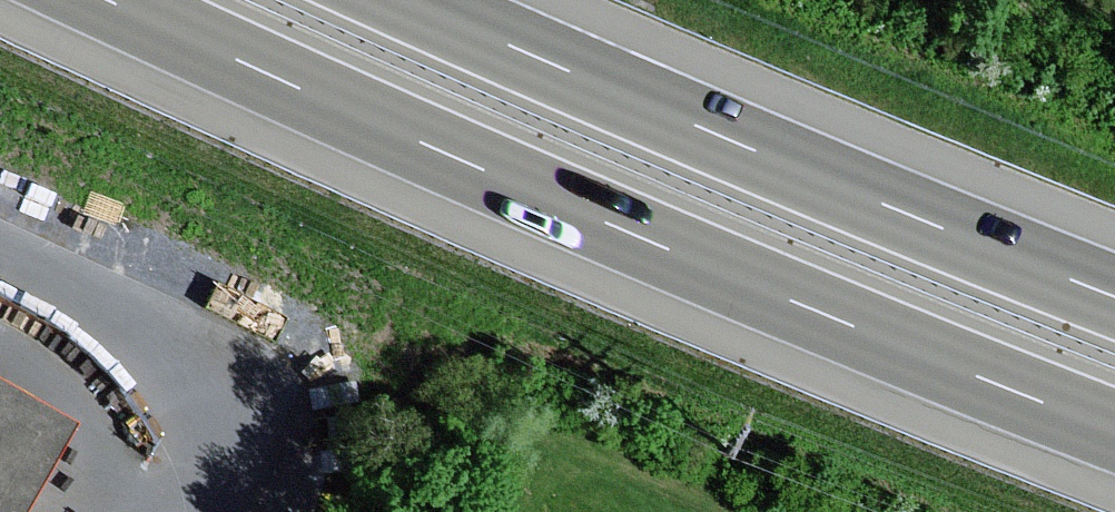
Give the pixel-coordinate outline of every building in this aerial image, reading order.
[(70,433),(0,393),(0,511),(27,511),(70,433)]
